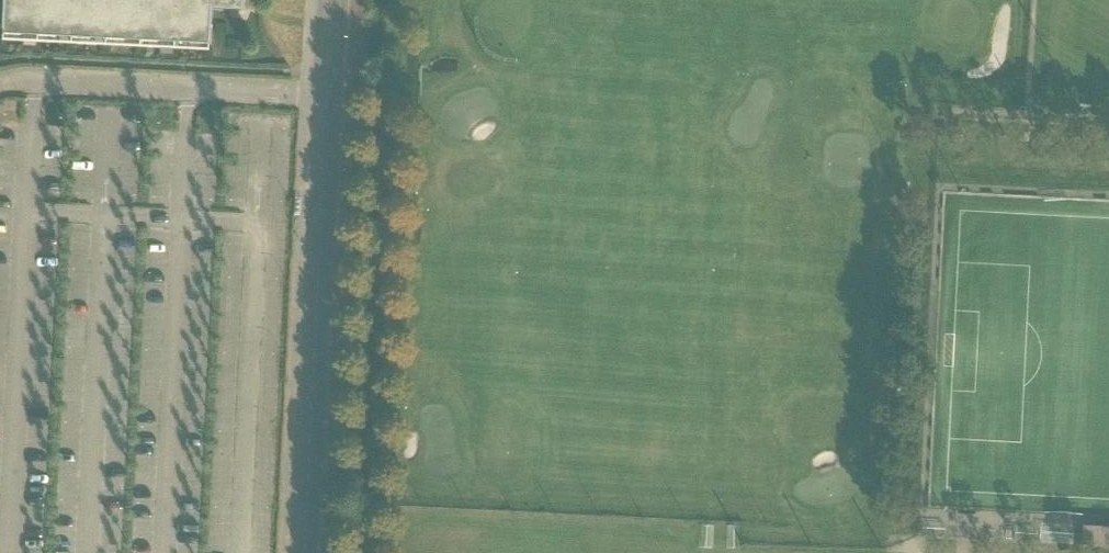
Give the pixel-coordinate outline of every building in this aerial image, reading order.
[(2,30),(3,30),(3,34),(23,36),(23,32),(37,32),(37,36),(58,37),(58,33),(71,34),(71,38),(92,39),(93,35),(105,35),(105,40),(126,41),(127,36),(140,37),(139,41),(161,42),(161,38),(174,39),(174,43),(175,43),(175,39),(188,39),(188,44),(209,45),(209,40),(210,41),(212,9),(241,10),(240,12),(242,13),(246,0),(4,0),(2,30)]
